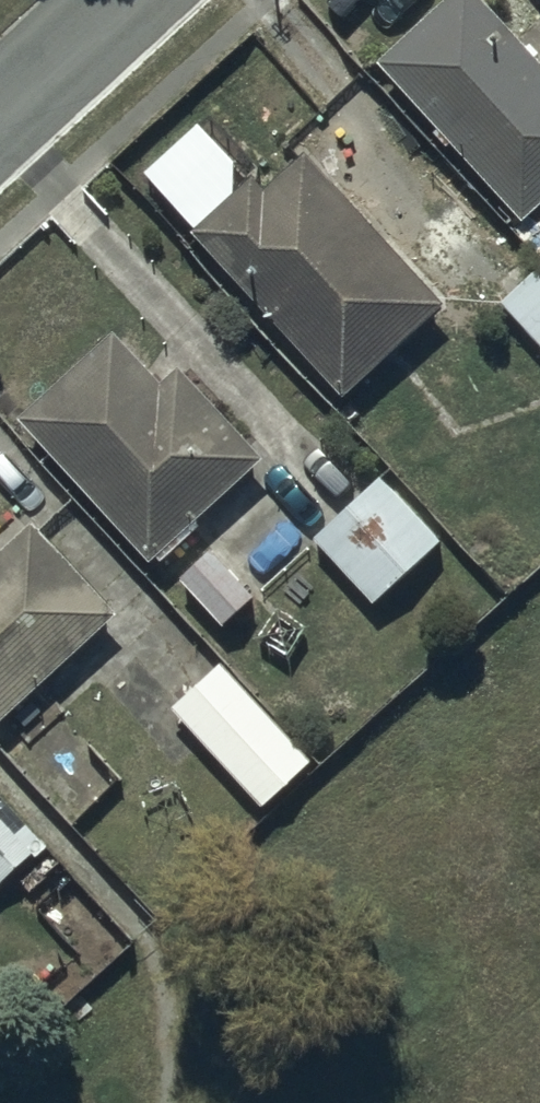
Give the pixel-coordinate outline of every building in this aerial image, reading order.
[(374,51),(518,208),(539,188),(539,57),(487,0),(429,0),(374,51)] [(193,218),(340,385),(441,296),(305,141),(261,179),(250,167),(193,218)] [(499,296),(539,339),(539,260),(538,258),(499,296)] [(20,406),(147,551),(262,450),(179,356),(158,374),(114,324),(20,406)] [(439,533),(379,467),(312,529),(372,595),(439,533)] [(114,603),(31,512),(0,541),(0,707),(114,603)] [(254,589),(209,537),(177,564),(221,617),(254,589)] [(171,699),(259,795),(307,751),(219,655),(171,699)] [(40,837),(18,812),(8,820),(0,810),(0,873),(40,837)]
